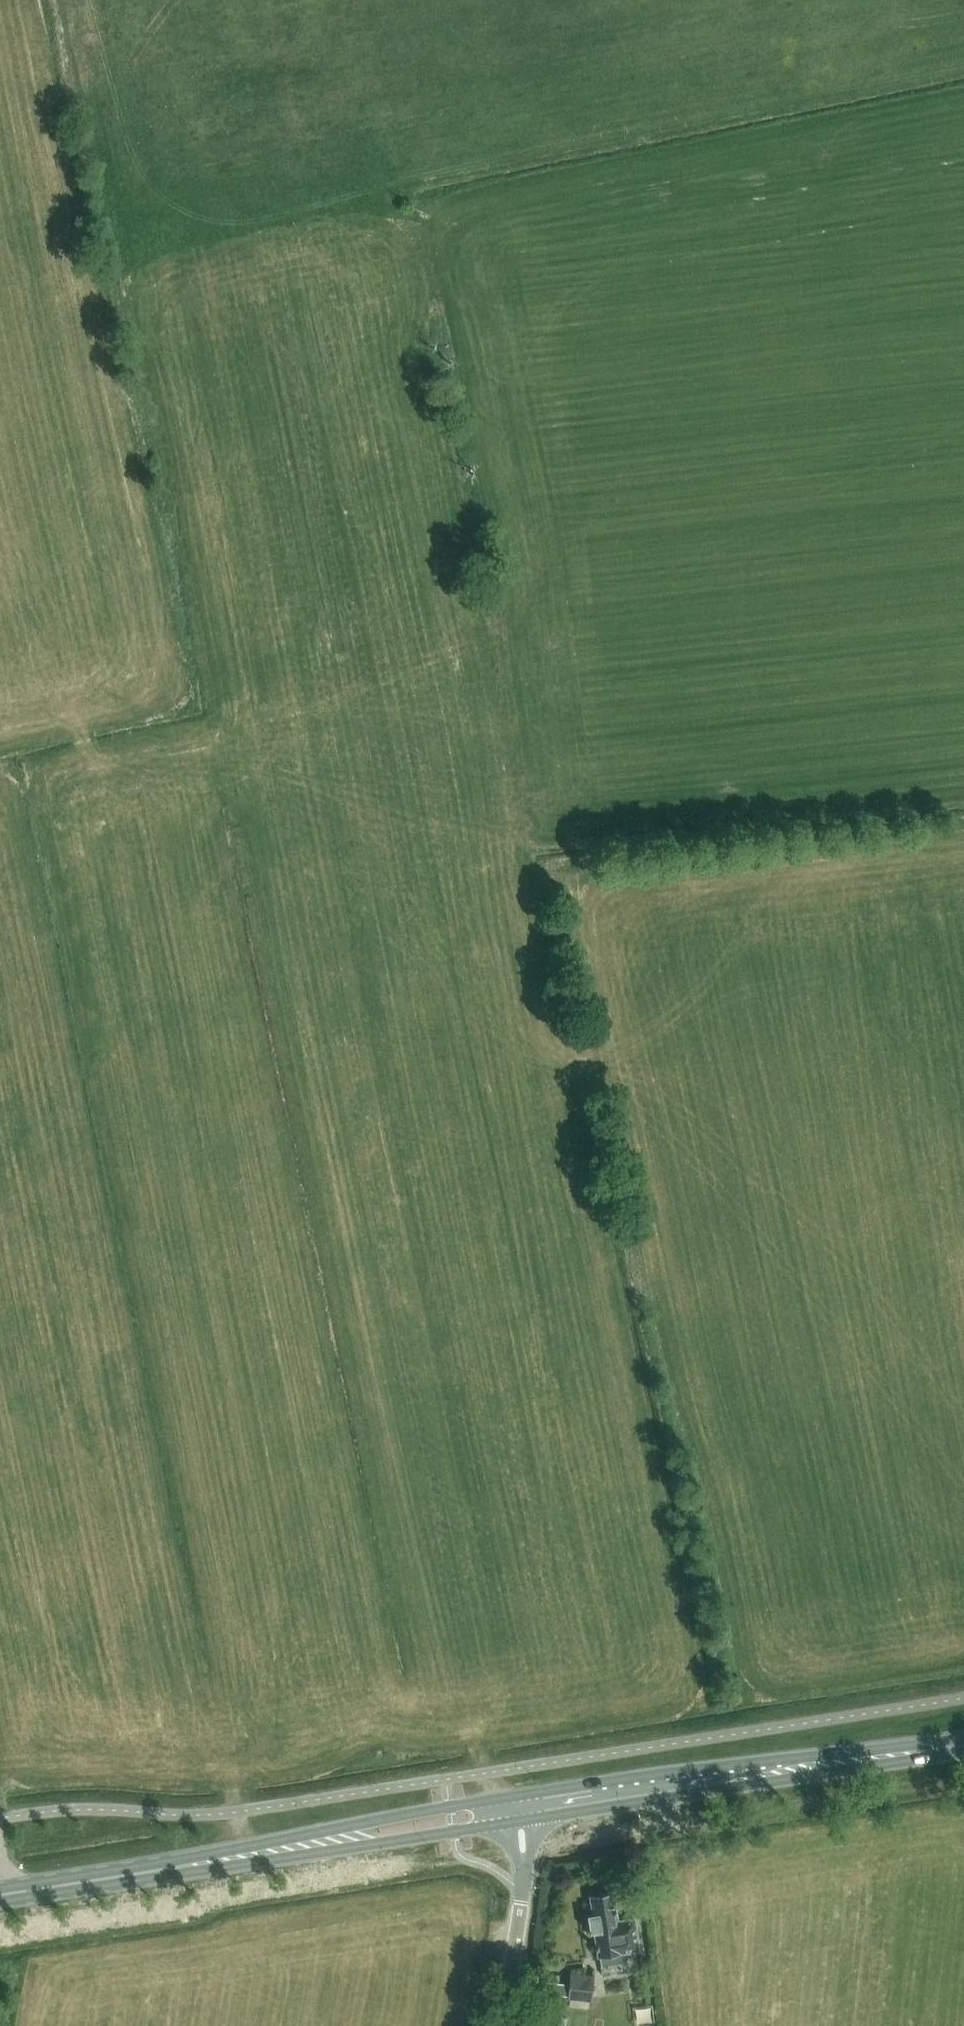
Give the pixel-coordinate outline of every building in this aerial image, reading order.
[(632,1917),(616,1919),(612,1894),(606,1895),(603,1892),(599,1893),(597,1896),(591,1897),(593,1915),(588,1916),(590,1933),(595,1933),(598,1956),(636,1950),(632,1917)] [(568,1999),(590,2001),(593,1975),(571,1973),(568,1999)] [(658,2004),(642,2004),(642,2021),(659,2021),(658,2004)]
